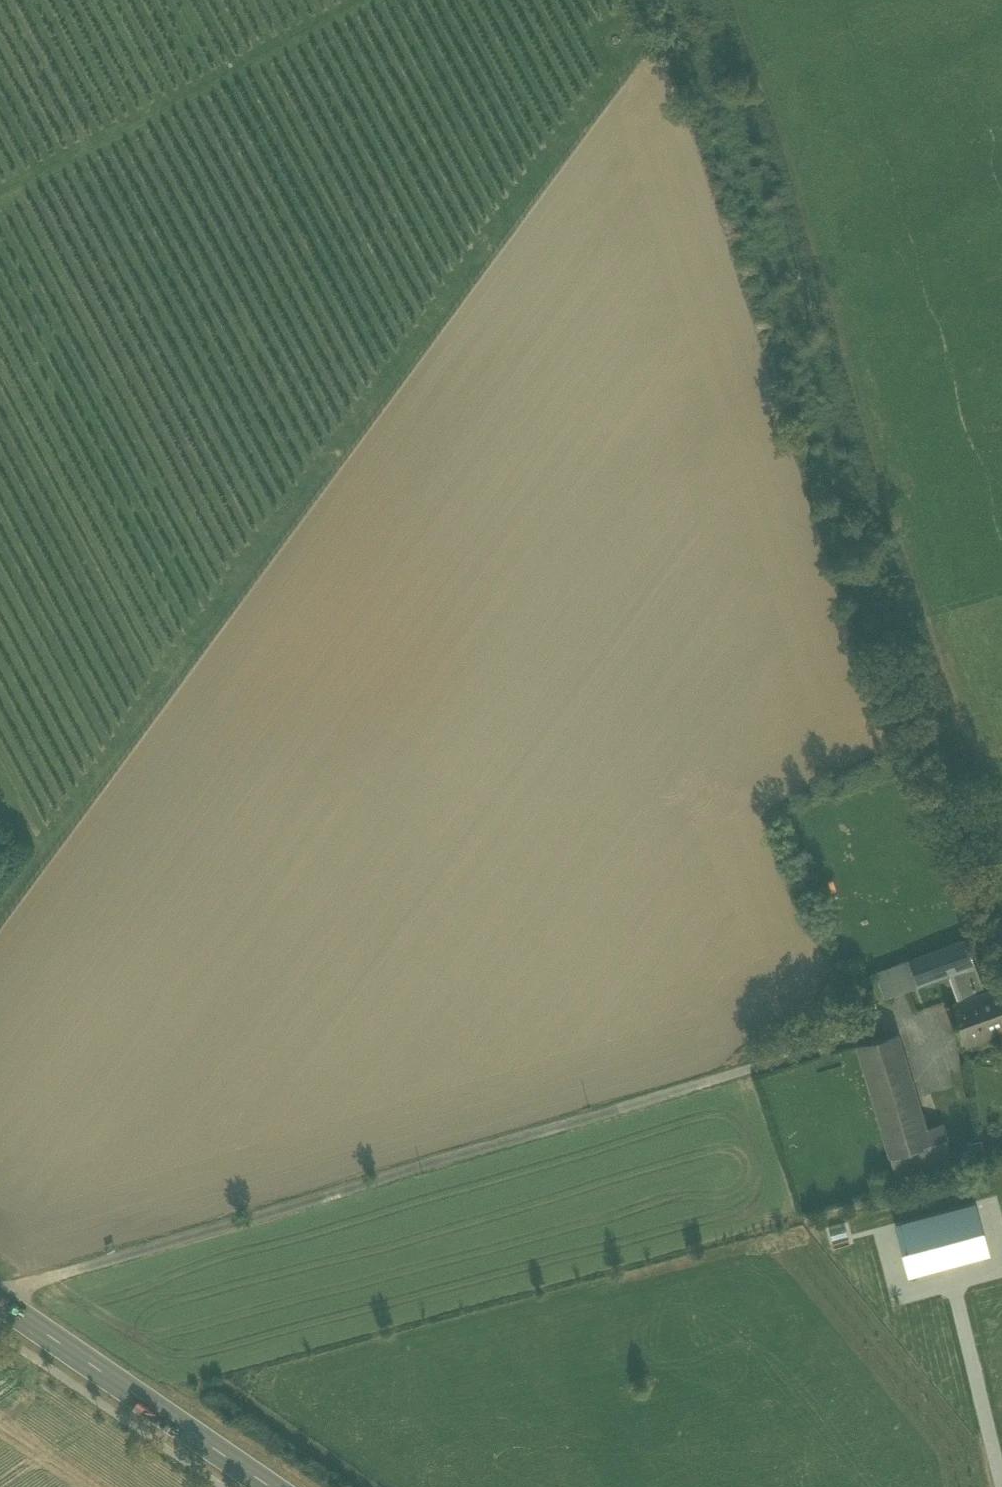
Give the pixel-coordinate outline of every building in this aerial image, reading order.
[(963,1048),(1001,1034),(1001,986),(984,992),(966,942),(909,963),(918,985),(954,972),(964,1000),(948,1006),(963,1048)] [(909,963),(886,970),(892,987),(890,987),(892,994),(918,985),(909,963)] [(886,970),(875,974),(884,997),(892,994),(890,987),(892,987),(886,970)] [(857,1045),(898,1184),(955,1167),(942,1123),(925,1129),(897,1033),(857,1045)] [(969,1144),(974,1165),(986,1162),(981,1141),(969,1144)] [(975,1209),(898,1230),(909,1273),(987,1252),(975,1209)]
